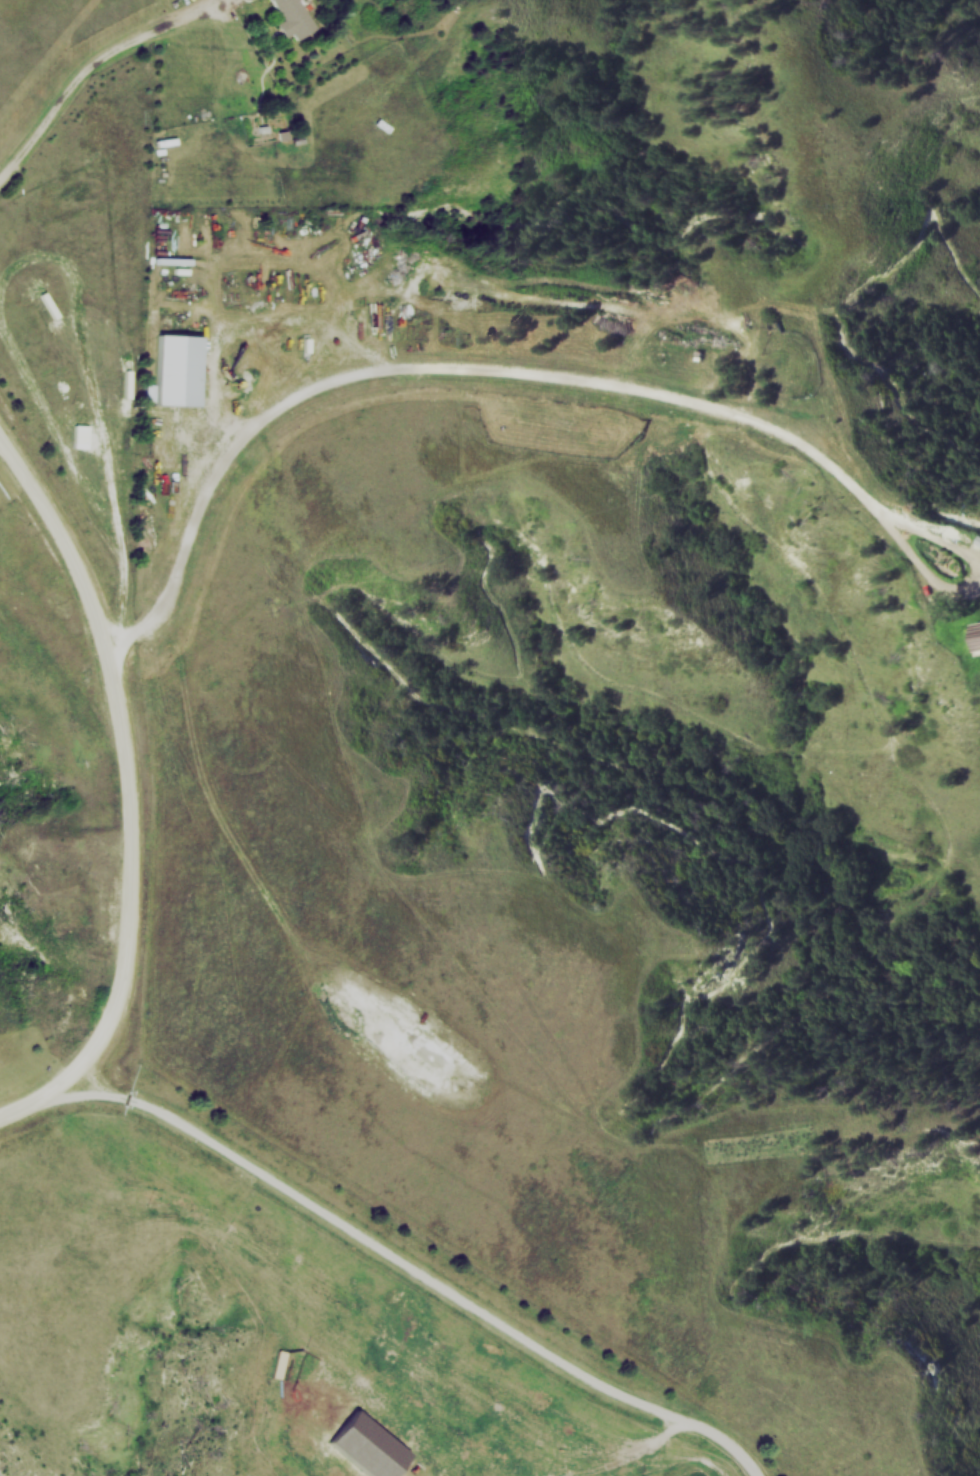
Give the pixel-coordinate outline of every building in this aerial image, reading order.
[(278,25),(285,39),(294,34),(297,40),(315,31),(299,0),(273,0),(284,21),(278,25)] [(203,334),(159,333),(157,383),(149,383),(148,403),(200,404),(203,334)]
